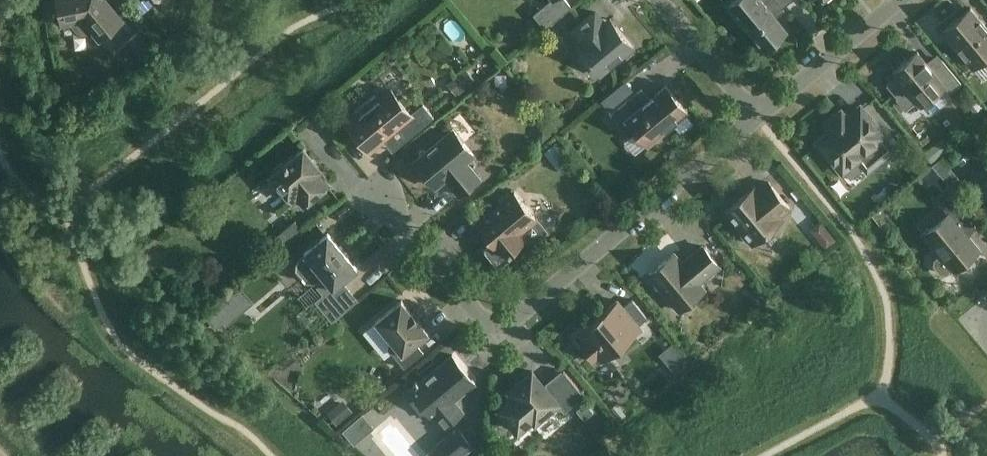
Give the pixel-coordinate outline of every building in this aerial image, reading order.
[(100,38),(122,20),(105,0),(58,0),(63,23),(74,20),(74,23),(75,26),(77,28),(84,31),(88,31),(90,30),(93,29),(100,38)] [(545,29),(572,7),(566,0),(550,0),(533,14),(545,29)] [(765,48),(786,31),(773,14),(782,7),(783,7),(792,0),(735,0),(729,5),(737,15),(735,16),(746,29),(748,28),(765,48)] [(973,67),(986,56),(986,27),(970,8),(943,31),(973,67)] [(605,23),(595,12),(572,31),(582,42),(577,47),(600,75),(633,46),(610,19),(605,23)] [(128,40),(142,57),(153,48),(139,31),(128,40)] [(886,85),(905,108),(915,99),(921,106),(945,86),(950,92),(961,82),(942,59),(931,68),(917,51),(893,72),(896,76),(886,85)] [(470,85),(493,73),(487,63),(464,75),(470,85)] [(646,102),(637,91),(611,113),(629,134),(632,135),(633,135),(637,132),(648,145),(688,112),(666,85),(646,102)] [(398,126),(408,138),(434,117),(423,104),(411,114),(391,89),(379,99),(375,94),(355,110),(360,115),(348,125),(369,150),(398,126)] [(818,141),(843,171),(858,159),(861,162),(865,164),(869,165),(873,165),(877,163),(880,161),(894,149),(884,137),(885,137),(860,107),(847,118),(841,112),(827,124),(832,130),(818,141)] [(451,184),(459,195),(479,178),(466,162),(474,155),(453,129),(415,161),(423,171),(421,176),(428,184),(433,183),(436,186),(448,177),(453,183),(451,184)] [(276,170),(271,174),(293,200),(297,197),(304,204),(330,183),(319,170),(321,168),(320,167),(318,169),(315,166),(318,164),(304,147),(284,164),(282,162),(274,168),(276,170)] [(750,241),(753,244),(783,219),(780,216),(790,207),(769,182),(759,190),(755,186),(725,211),(742,231),(741,235),(745,240),(750,241)] [(497,264),(502,264),(510,258),(510,252),(526,239),(527,241),(533,241),(543,233),(544,227),(515,192),(476,224),(492,242),(487,246),(486,251),(497,264)] [(952,268),(954,270),(979,249),(956,221),(965,214),(949,195),(939,203),(949,214),(924,234),(941,255),(935,260),(934,265),(941,273),(946,273),(952,268)] [(316,301),(333,320),(357,300),(342,281),(357,268),(328,233),(320,239),(319,238),(310,245),(311,247),(304,253),(306,255),(297,262),(297,269),(306,281),(314,281),(324,294),(316,301)] [(649,274),(679,310),(686,305),(691,305),(695,303),(697,300),(697,295),(704,289),(699,283),(719,266),(703,246),(688,258),(690,260),(684,265),(674,253),(649,274)] [(243,290),(209,318),(218,328),(226,322),(228,325),(255,303),(243,290)] [(388,348),(405,368),(424,352),(416,343),(429,332),(419,321),(420,320),(418,318),(417,319),(412,314),(413,313),(412,311),(411,311),(401,300),(375,321),(392,341),(389,344),(388,348)] [(602,312),(592,320),(593,320),(592,321),(578,333),(585,341),(580,346),(593,361),(598,357),(602,361),(641,329),(639,326),(648,318),(633,300),(623,307),(618,300),(603,312),(602,312)] [(285,329),(272,343),(286,356),(299,343),(285,329)] [(435,416),(444,428),(464,412),(454,400),(471,386),(448,358),(419,383),(416,380),(413,382),(416,385),(410,390),(433,418),(435,416)] [(499,408),(518,430),(533,417),(535,420),(557,402),(564,412),(584,395),(564,370),(545,386),(532,371),(510,389),(515,395),(499,408)] [(586,402),(577,410),(585,419),(594,412),(586,402)] [(445,455),(460,455),(473,446),(458,427),(436,445),(445,455)]
